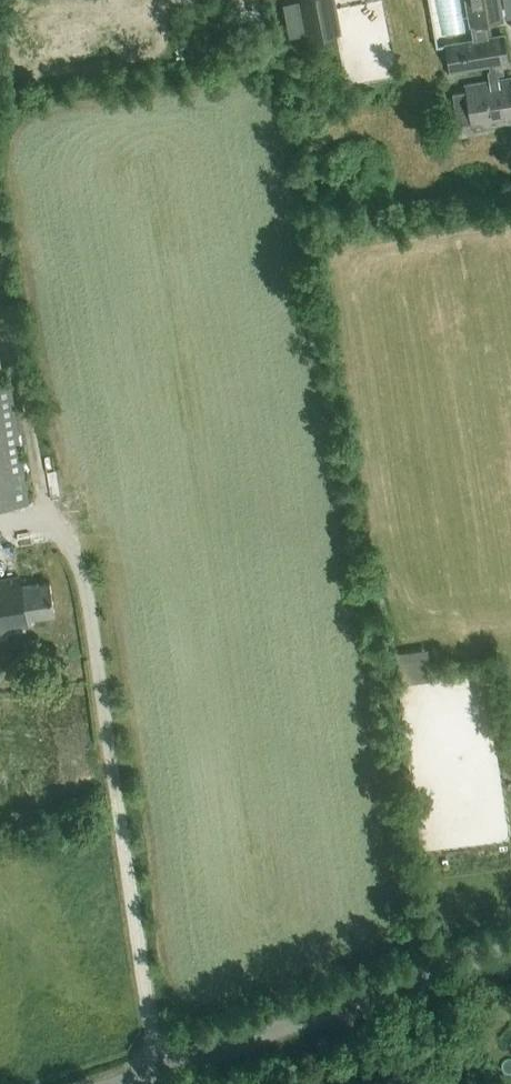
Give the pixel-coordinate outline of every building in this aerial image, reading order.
[(306,39),(341,33),(336,0),(300,0),(306,39)] [(489,80),(467,84),(468,90),(453,93),(456,112),(471,110),(474,128),(510,122),(510,79),(510,77),(499,79),(498,73),(504,72),(502,63),(509,62),(504,33),(487,36),(485,22),(504,19),(500,0),(466,0),(473,38),(444,43),(449,72),(489,65),(490,70),(487,70),(489,80)] [(335,118),(325,107),(311,120),(321,130),(335,118)] [(0,385),(0,506),(29,501),(11,384),(0,385)] [(24,584),(23,577),(0,580),(0,630),(24,626),(28,647),(43,645),(39,616),(55,614),(50,580),(24,584)] [(407,680),(438,678),(437,647),(405,649),(407,680)] [(443,930),(441,918),(431,919),(433,931),(443,930)]
